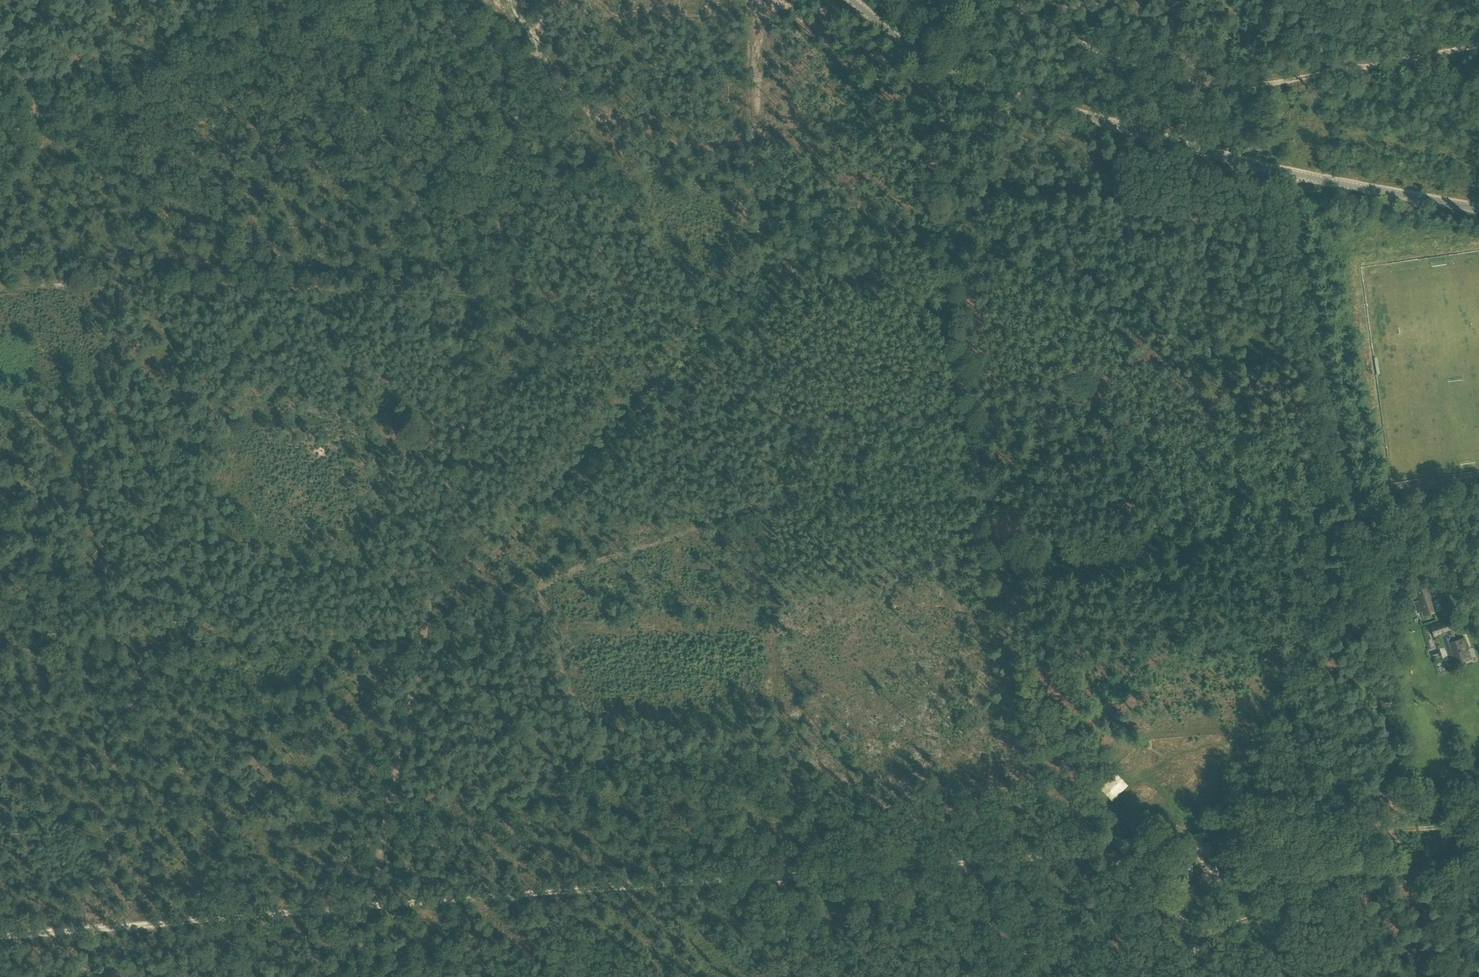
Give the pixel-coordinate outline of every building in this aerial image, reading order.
[(1413,585),(1423,616),(1436,612),(1426,581),(1413,585)] [(1446,652),(1448,660),(1452,659),(1453,663),(1469,657),(1463,639),(1456,641),(1448,619),(1430,625),(1433,635),(1439,633),(1446,652)] [(1219,872),(1206,830),(1189,836),(1203,878),(1219,872)]
